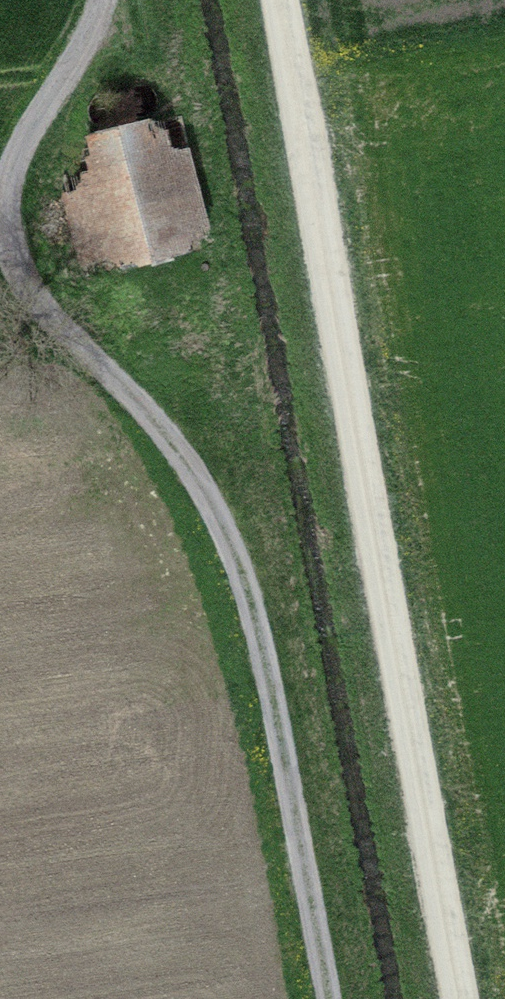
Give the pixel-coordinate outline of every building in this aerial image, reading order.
[(62,175),(86,275),(183,252),(154,120),(89,135),(96,166),(62,175)]
